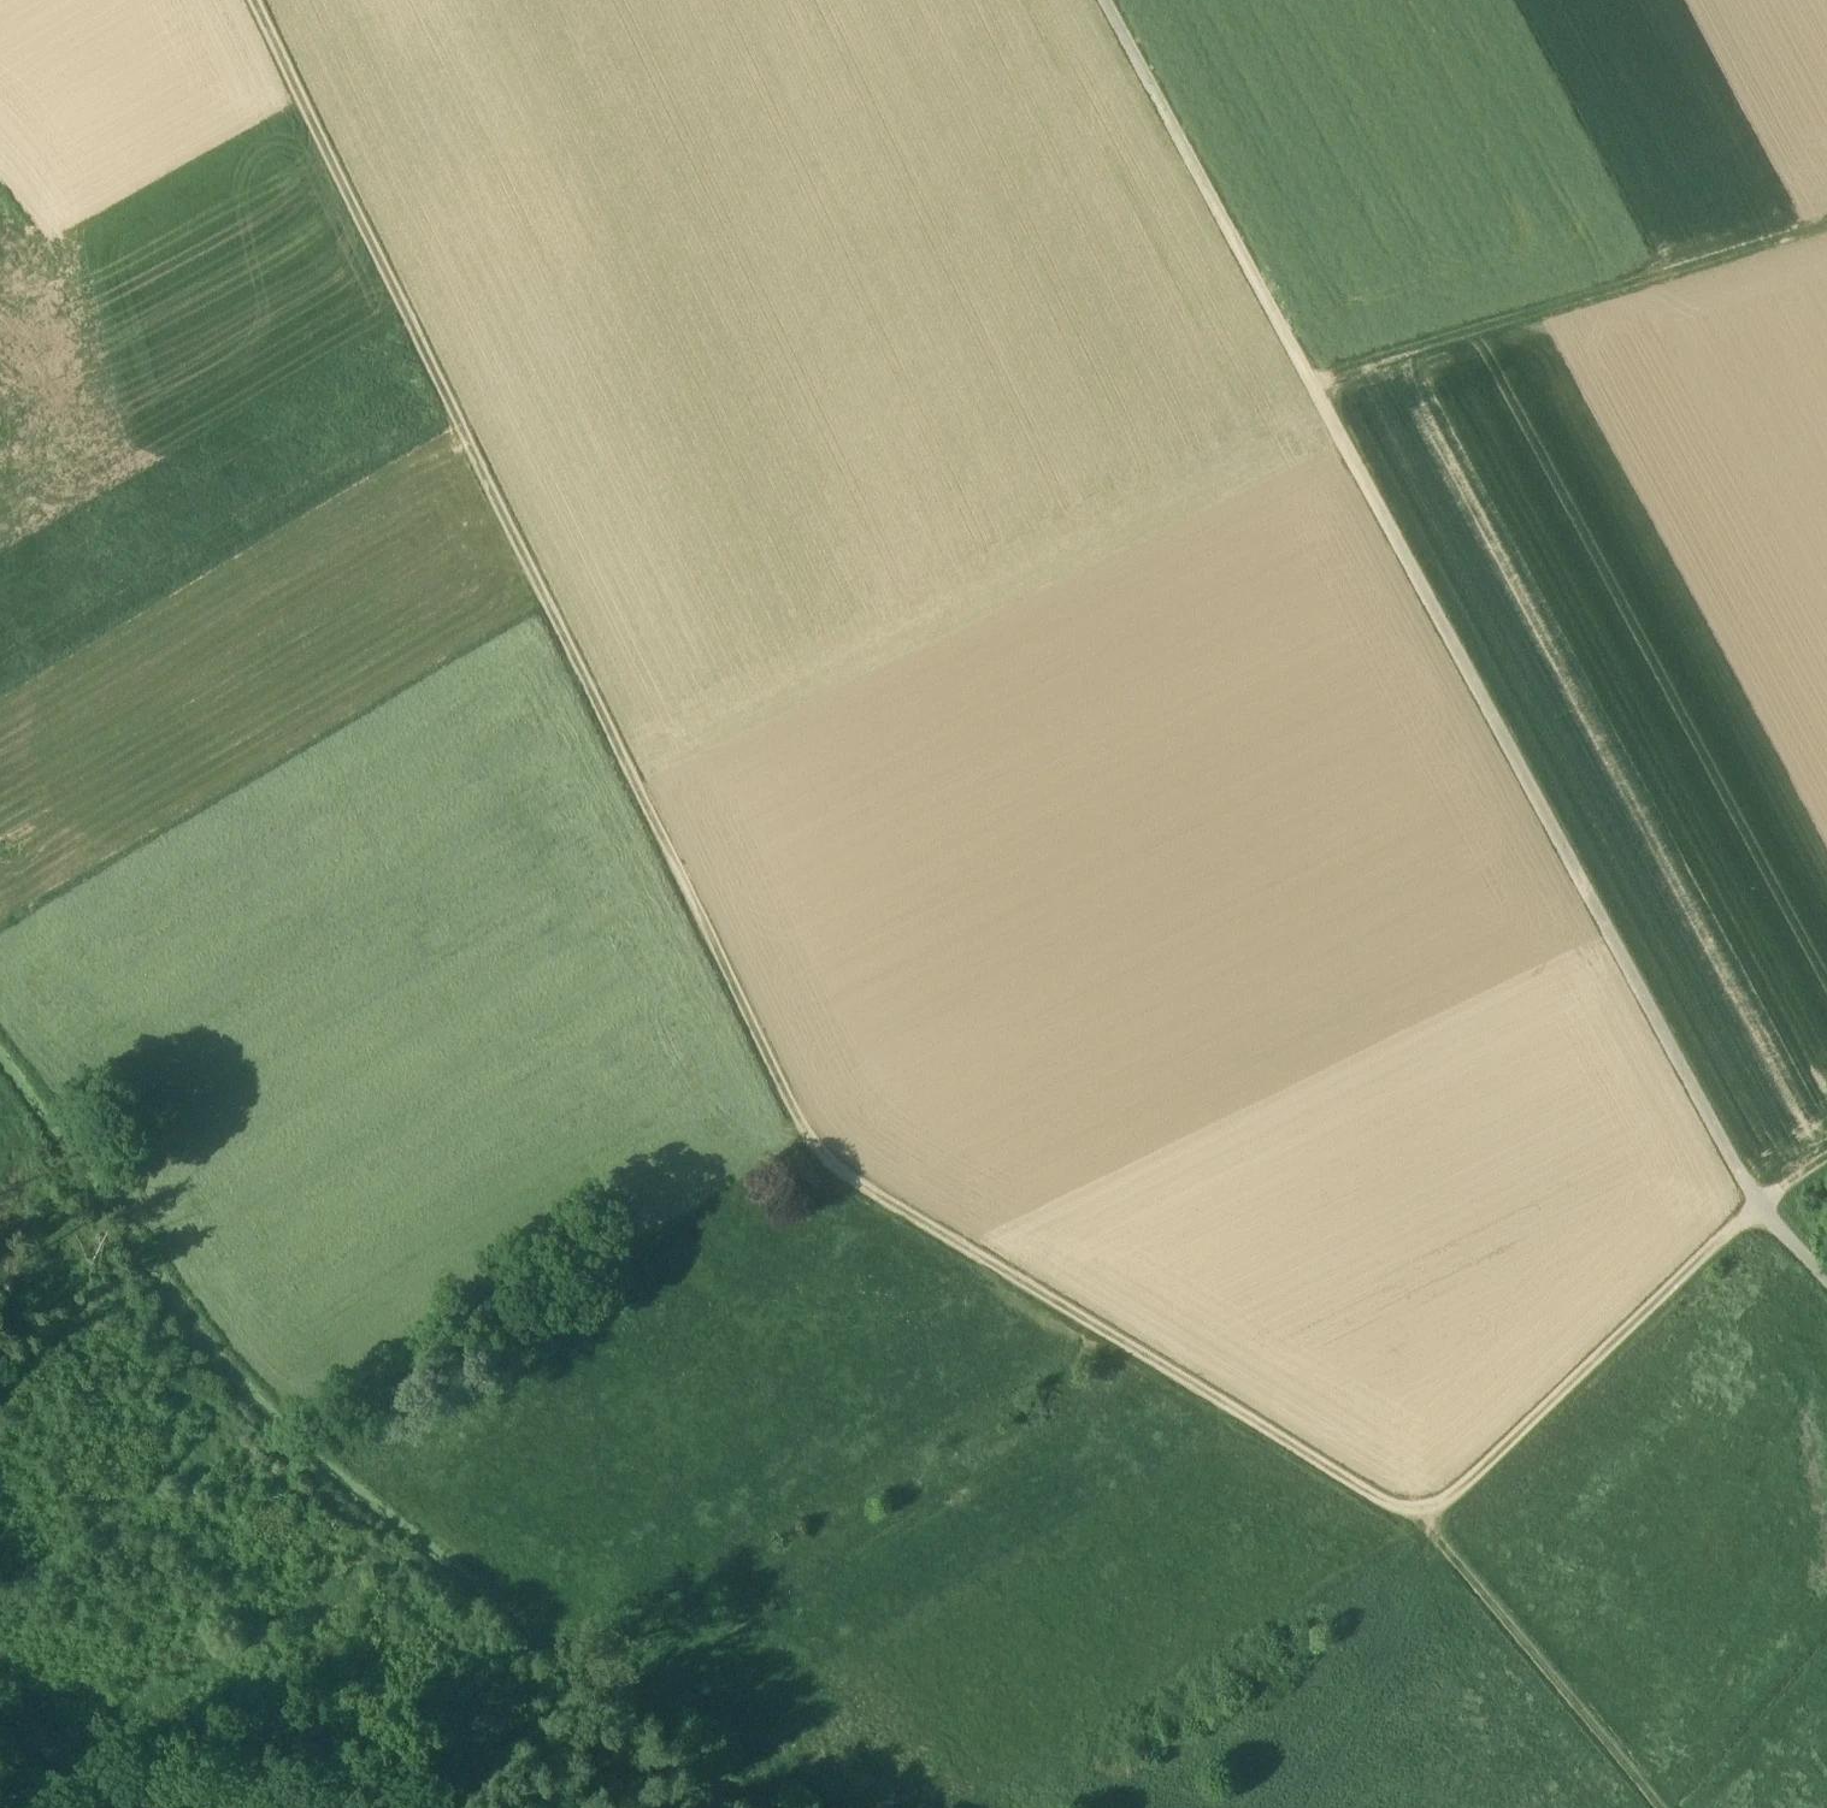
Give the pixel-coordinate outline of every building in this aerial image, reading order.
[(772,1187),(779,1198),(798,1183),(791,1173),(772,1187)]
